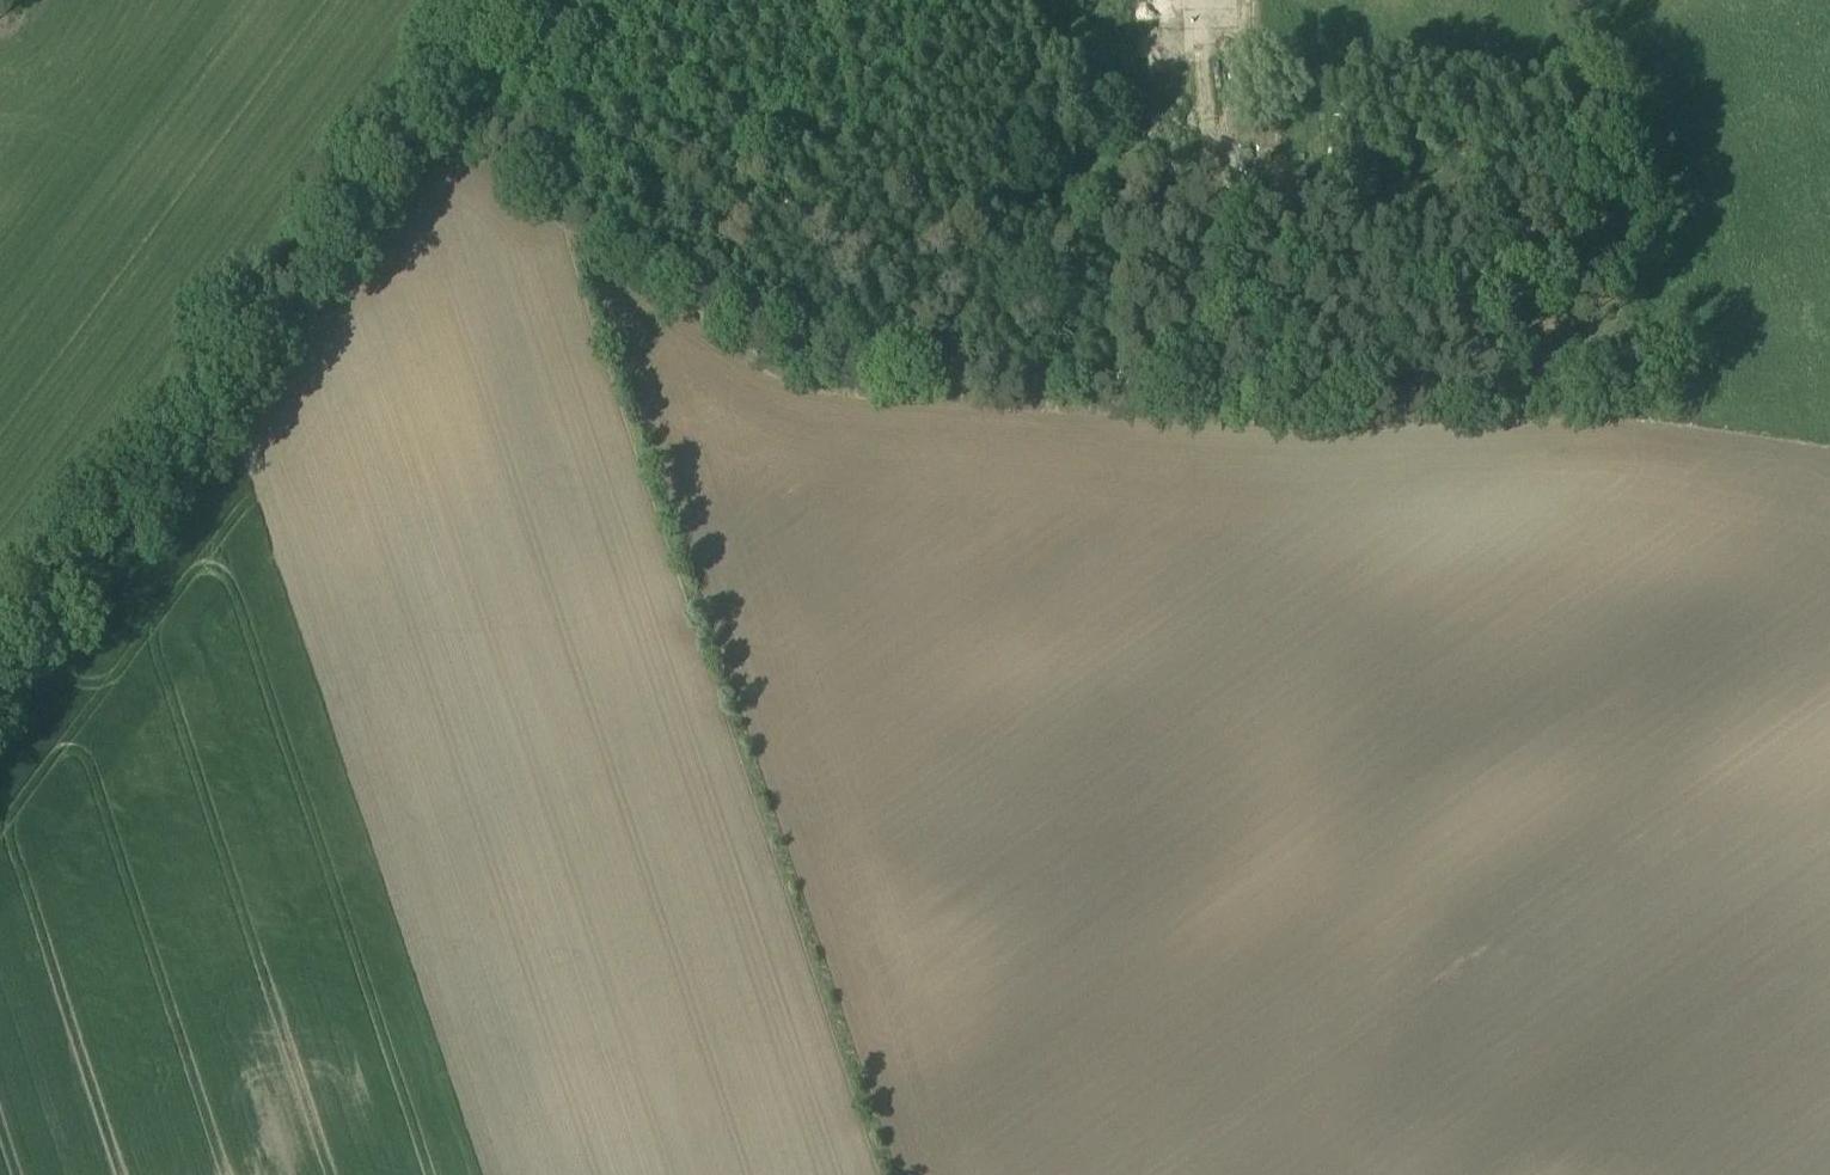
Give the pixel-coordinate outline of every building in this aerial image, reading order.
[(1238,60),(1196,61),(1197,111),(1238,109),(1239,109),(1238,60)]
